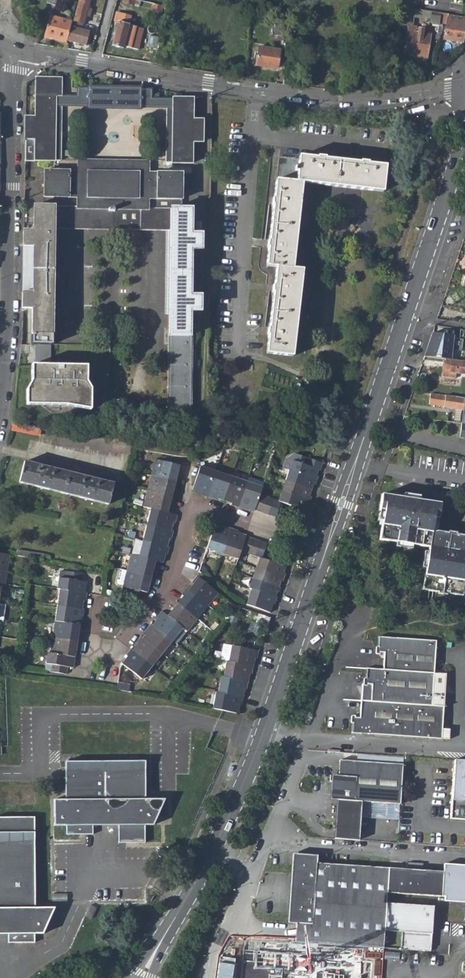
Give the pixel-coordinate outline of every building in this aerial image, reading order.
[(74,21),(83,24),(85,17),(89,18),(91,10),(87,9),(90,1),(85,0),(79,0),(74,21)] [(152,5),(150,10),(161,13),(162,7),(161,7),(152,5)] [(417,10),(415,18),(428,20),(433,25),(438,26),(439,24),(440,13),(417,10)] [(440,13),(439,24),(447,25),(449,15),(440,13)] [(117,23),(128,26),(130,17),(116,14),(113,22),(117,23)] [(49,15),(43,37),(64,43),(65,42),(68,28),(70,20),(49,15)] [(444,40),(462,43),(464,25),(464,18),(449,15),(447,25),(444,40)] [(70,20),(68,28),(81,31),(83,24),(74,21),(70,20)] [(286,22),(275,21),(275,36),(285,36),(286,22)] [(122,46),(136,50),(141,36),(133,34),(134,27),(128,26),(117,23),(111,46),(121,49),(122,46)] [(133,34),(141,36),(142,29),(134,27),(133,34)] [(68,28),(65,42),(84,47),(88,33),(81,31),(68,28)] [(407,32),(404,55),(427,59),(431,36),(415,34),(407,32)] [(259,47),(257,65),(278,69),(281,50),(259,47)] [(63,79),(36,78),(36,117),(24,116),(24,160),(63,161),(63,106),(168,109),(167,161),(191,162),(192,141),(202,142),(201,118),(192,118),(192,99),(152,97),(151,90),(141,90),(78,87),(77,96),(62,96),(63,79)] [(320,162),(301,160),(301,163),(280,162),(276,202),(273,202),(272,209),(276,210),(272,244),(269,244),(268,251),(272,252),(271,269),(280,271),(278,290),(275,289),(274,297),(278,297),(275,331),(271,330),(270,339),(274,339),(272,357),(300,360),(308,274),(296,272),(304,186),(385,193),(388,167),(368,165),(369,162),(362,162),(362,166),(328,163),(328,159),(320,158),(320,162)] [(79,171),(45,169),(45,206),(36,205),(35,232),(23,231),(23,246),(33,246),(33,294),(22,294),(22,309),(34,310),(33,333),(51,333),(53,228),(170,229),(168,407),(191,408),(189,336),(189,308),(199,309),(200,297),(189,297),(190,248),(199,250),(199,233),(190,233),(190,208),(180,209),(180,174),(149,173),(149,160),(77,159),(79,171)] [(39,344),(39,365),(51,365),(51,333),(33,333),(32,344),(39,344)] [(429,343),(428,358),(444,359),(454,359),(456,334),(435,333),(434,343),(429,343)] [(442,377),(456,378),(456,373),(464,374),(464,361),(454,359),(444,359),(442,377)] [(26,389),(26,405),(67,405),(90,409),(91,389),(87,382),(87,365),(51,365),(39,365),(31,365),(31,381),(26,389)] [(430,404),(464,410),(464,399),(432,393),(430,404)] [(12,428),(35,433),(36,427),(13,422),(12,428)] [(294,453),(287,459),(305,465),(308,458),(294,453)] [(153,458),(149,474),(173,480),(175,472),(177,472),(179,464),(153,458)] [(287,459),(283,468),(289,470),(315,479),(318,469),(319,470),(322,462),(308,458),(305,465),(287,459)] [(24,461),(19,482),(109,504),(114,483),(24,461)] [(199,465),(190,488),(198,491),(198,493),(205,495),(214,470),(199,465)] [(214,470),(205,495),(213,498),(213,496),(221,499),(230,475),(214,470)] [(289,470),(285,480),(311,489),(315,479),(289,470)] [(149,474),(145,490),(169,496),(171,488),(173,488),(175,481),(173,480),(149,474)] [(230,475),(221,499),(229,501),(229,504),(236,506),(245,481),(230,475)] [(246,476),(245,481),(261,486),(262,482),(246,476)] [(285,480),(281,490),(308,499),(311,489),(285,480)] [(245,481),(236,506),(243,509),(244,506),(252,509),(252,508),(258,493),(261,486),(245,481)] [(145,490),(141,507),(150,509),(165,512),(167,503),(169,504),(171,497),(169,496),(145,490)] [(281,490),(278,500),(279,501),(304,509),(308,499),(281,490)] [(258,493),(252,508),(260,511),(265,496),(258,493)] [(379,508),(384,509),(379,539),(429,547),(421,590),(436,592),(436,594),(444,595),(445,594),(461,596),(464,570),(464,536),(454,534),(455,532),(447,531),(446,533),(431,530),(434,518),(438,518),(440,503),(381,494),(379,508)] [(265,496),(260,511),(267,513),(272,499),(265,496)] [(272,499),(267,513),(274,516),(279,501),(278,500),(272,499)] [(150,509),(145,525),(169,531),(171,522),(173,522),(175,515),(165,512),(150,509)] [(145,525),(142,540),(165,546),(167,538),(170,539),(171,531),(169,531),(145,525)] [(213,525),(206,549),(221,554),(229,528),(222,526),(221,528),(213,525)] [(221,554),(219,560),(234,565),(239,550),(243,537),(244,535),(235,532),(236,530),(229,528),(221,554)] [(243,537),(239,550),(246,552),(250,539),(243,537)] [(250,539),(246,552),(253,555),(257,541),(250,539)] [(142,540),(138,556),(156,561),(161,562),(164,554),(166,554),(168,547),(165,546),(142,540)] [(257,541),(253,555),(258,557),(260,557),(265,543),(257,541)] [(16,549),(15,555),(42,559),(42,553),(16,549)] [(6,570),(8,554),(0,553),(0,569),(6,570)] [(130,554),(126,570),(150,575),(152,568),(154,568),(156,561),(138,556),(130,554)] [(258,557),(255,567),(281,576),(285,566),(260,557),(258,557)] [(255,567),(252,577),(278,586),(281,576),(255,567)] [(119,568),(115,582),(117,584),(122,585),(126,570),(119,568)] [(122,585),(122,586),(146,592),(148,583),(150,583),(152,576),(150,575),(126,570),(122,585)] [(57,577),(56,588),(58,589),(83,592),(85,582),(79,581),(80,573),(64,571),(63,578),(57,577)] [(194,583),(188,590),(208,606),(218,593),(197,576),(192,582),(194,583)] [(252,577),(248,587),(251,588),(274,596),(278,586),(252,577)] [(251,588),(245,605),(269,612),(272,604),(274,604),(276,597),(274,596),(251,588)] [(58,589),(56,605),(81,608),(82,600),(84,601),(85,593),(83,592),(58,589)] [(183,596),(178,602),(197,618),(208,606),(188,590),(187,589),(182,594),(183,596)] [(173,609),(167,616),(182,628),(186,632),(197,618),(178,602),(176,601),(172,607),(173,609)] [(56,605),(54,621),(79,624),(80,617),(82,617),(83,609),(81,608),(56,605)] [(158,618),(152,624),(171,640),(182,628),(167,616),(161,611),(156,616),(158,618)] [(54,621),(51,637),(76,640),(77,633),(79,633),(81,624),(79,624),(54,621)] [(147,630),(142,637),(161,653),(171,640),(152,624),(151,623),(146,629),(147,630)] [(136,644),(131,650),(151,666),(161,653),(142,637),(140,636),(135,642),(136,644)] [(51,637),(49,653),(74,657),(75,648),(77,648),(78,640),(76,640),(51,637)] [(353,719),(351,719),(351,730),(353,730),(352,740),(451,744),(451,734),(444,733),(446,694),(433,693),(435,643),(376,641),(376,650),(374,650),(373,658),(378,658),(378,656),(383,656),(382,673),(365,672),(364,682),(363,682),(360,721),(355,721),(355,719),(353,719)] [(223,643),(220,660),(225,661),(228,662),(231,645),(223,643)] [(231,645),(228,662),(252,666),(253,657),(255,658),(257,650),(231,645)] [(126,656),(121,662),(140,678),(151,666),(131,650),(130,648),(125,655),(126,656)] [(46,653),(45,664),(50,665),(49,671),(65,674),(66,667),(72,668),(74,657),(49,653),(46,653)] [(225,661),(222,677),(247,681),(248,673),(250,674),(252,666),(228,662),(225,661)] [(219,676),(216,692),(241,697),(243,689),(245,689),(247,681),(222,677),(219,676)] [(214,692),(211,709),(236,714),(238,705),(240,705),(241,697),(216,692),(214,692)] [(366,760),(404,763),(404,757),(366,754),(366,760)] [(65,801),(54,801),(54,819),(56,819),(56,825),(55,825),(55,828),(68,828),(69,837),(95,837),(94,828),(94,820),(120,820),(120,828),(121,844),(147,845),(147,828),(154,827),(155,824),(155,818),(158,818),(165,800),(146,800),(146,762),(65,763),(65,801)] [(448,765),(446,825),(464,826),(464,766),(459,766),(448,765)] [(398,770),(334,767),(334,781),(333,806),(331,839),(356,840),(357,808),(396,810),(398,770)] [(11,818),(0,818),(0,929),(9,929),(9,937),(9,946),(36,946),(37,937),(45,937),(47,934),(46,927),(49,927),(55,908),(36,908),(35,818),(11,818)] [(120,820),(94,820),(94,828),(120,828),(120,820)] [(292,857),(287,926),(295,926),(299,865),(316,866),(316,858),(292,857)] [(293,945),(382,949),(383,932),(401,933),(400,950),(430,952),(432,907),(385,904),(385,894),(443,897),(443,902),(464,903),(463,922),(464,922),(464,866),(442,864),(441,872),(316,866),(299,865),(295,926),(293,945)] [(269,943),(268,962),(267,977),(381,977),(382,949),(293,945),(269,943)]
